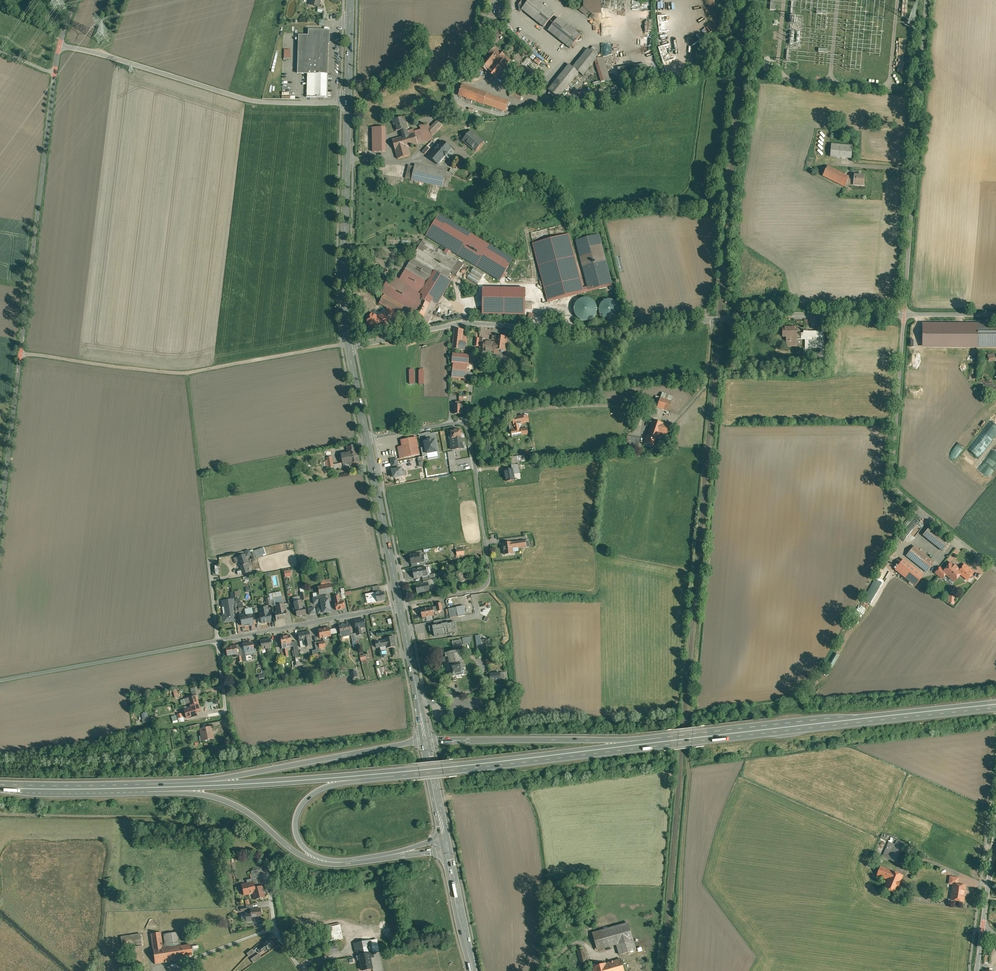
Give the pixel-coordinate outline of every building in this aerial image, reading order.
[(521,2),(521,5),(519,5),(519,11),(522,11),(523,10),(531,0),(522,0),(521,2)] [(537,0),(531,0),(523,10),(544,27),(555,14),(537,0)] [(584,8),(592,14),(602,14),(602,0),(584,0),(584,8)] [(581,36),(558,18),(548,31),(570,49),(581,36)] [(326,30),(308,30),(308,35),(298,35),(297,71),(308,72),(307,94),(307,95),(328,95),(328,94),(327,94),(327,53),(325,53),(326,30)] [(511,60),(494,47),(480,65),(496,78),(511,60)] [(588,49),(573,67),(579,72),(583,76),(595,61),(596,59),(598,57),(588,49)] [(603,58),(597,60),(596,59),(595,61),(596,65),(601,82),(610,79),(603,58)] [(534,71),(517,64),(515,72),(532,78),(534,71)] [(569,64),(548,90),(558,98),(579,72),(573,67),(569,64)] [(645,64),(618,68),(621,78),(648,74),(645,64)] [(487,93),(463,85),(459,95),(483,104),(484,104),(487,94),(487,93)] [(523,95),(512,91),(510,96),(521,100),(523,95)] [(509,102),(487,94),(484,104),(505,112),(509,102)] [(404,117),(393,120),(395,125),(397,124),(398,131),(402,130),(404,137),(409,135),(407,131),(407,128),(404,117)] [(444,124),(439,119),(429,128),(432,137),(444,124)] [(421,130),(415,132),(419,143),(433,139),(432,137),(429,128),(428,124),(420,126),(421,130)] [(383,128),(373,128),(373,151),(383,151),(383,128)] [(483,142),(471,132),(463,140),(466,143),(467,143),(476,150),(483,142)] [(404,137),(396,139),(393,140),(396,150),(398,159),(410,155),(408,147),(418,144),(415,133),(409,135),(404,137)] [(443,140),(429,155),(439,164),(453,149),(443,140)] [(852,146),(831,144),(830,156),(851,158),(852,146)] [(415,166),(408,165),(405,178),(412,179),(415,166)] [(447,172),(415,165),(415,166),(412,179),(412,180),(448,187),(449,182),(445,181),(447,172)] [(849,177),(828,166),(823,176),(844,187),(846,183),(849,177)] [(861,175),(854,175),(854,177),(849,177),(846,183),(853,184),(864,185),(865,176),(860,176),(861,175)] [(439,215),(426,237),(500,282),(513,260),(439,215)] [(533,245),(548,303),(584,293),(569,235),(533,245)] [(599,235),(576,240),(589,289),(611,283),(599,235)] [(388,236),(387,246),(394,246),(394,245),(400,245),(400,242),(394,241),(395,236),(388,236)] [(400,280),(399,280),(421,293),(434,271),(447,279),(458,261),(423,241),(400,280)] [(479,284),(482,279),(482,280),(485,274),(474,268),(468,279),(479,284)] [(447,279),(434,271),(421,293),(434,301),(435,299),(447,279)] [(436,300),(435,299),(434,301),(421,293),(399,280),(400,280),(392,275),(381,292),(385,295),(385,294),(398,302),(408,287),(423,296),(432,300),(436,302),(436,300)] [(525,290),(483,289),(482,315),(525,316),(525,290)] [(398,302),(385,294),(385,295),(380,303),(388,307),(384,315),(378,317),(381,327),(391,324),(398,313),(400,314),(404,306),(398,302)] [(432,300),(423,296),(413,318),(422,322),(432,300)] [(584,322),(589,322),(592,320),(596,318),(597,314),(598,310),(598,306),(596,303),(593,300),(590,298),(586,298),(582,298),(579,300),(576,303),(574,307),(573,311),(574,315),(577,319),(580,321),(584,322)] [(611,299),(609,299),(608,299),(607,300),(606,300),(605,300),(604,301),(603,302),(602,302),(601,303),(601,304),(600,306),(600,307),(599,308),(599,309),(599,310),(599,311),(600,313),(600,314),(601,315),(602,316),(603,317),(604,318),(605,319),(606,319),(608,319),(610,320),(612,319),(613,319),(614,319),(615,318),(616,318),(616,317),(617,316),(618,315),(619,314),(619,313),(619,312),(620,311),(620,309),(620,308),(620,307),(619,307),(619,306),(619,305),(618,304),(617,303),(616,302),(615,301),(615,300),(614,300),(613,300),(611,299)] [(432,300),(422,322),(427,325),(438,303),(436,302),(432,300)] [(925,325),(925,344),(995,344),(995,324),(925,325)] [(796,328),(783,328),(783,337),(787,337),(787,346),(796,346),(796,339),(800,339),(800,333),(796,333),(796,328)] [(463,330),(455,329),(455,330),(454,335),(454,337),(454,342),(453,343),(454,343),(453,348),(453,349),(465,350),(466,343),(462,342),(463,330)] [(811,340),(807,340),(807,339),(806,339),(806,355),(824,355),(824,334),(821,334),(821,346),(821,350),(821,353),(811,353),(811,346),(811,340)] [(817,334),(817,337),(807,337),(807,339),(807,340),(811,340),(811,346),(821,346),(821,334),(817,334)] [(507,337),(496,336),(495,343),(494,349),(495,349),(506,351),(507,337)] [(485,341),(484,341),(483,348),(483,350),(494,351),(495,349),(494,349),(495,343),(485,341)] [(469,355),(453,353),(452,363),(468,364),(469,364),(469,355)] [(516,363),(499,361),(498,368),(507,369),(507,367),(516,368),(516,367),(516,363)] [(468,364),(454,363),(452,377),(466,378),(468,364)] [(656,400),(651,399),(648,406),(652,408),(653,405),(657,407),(661,397),(657,396),(656,400)] [(671,401),(661,397),(657,407),(668,410),(671,401)] [(462,404),(462,402),(458,402),(458,405),(454,405),(454,414),(462,414),(462,409),(464,409),(464,404),(462,404)] [(523,415),(513,416),(513,420),(509,420),(510,430),(511,430),(512,436),(528,434),(527,427),(520,428),(519,424),(525,423),(525,422),(523,415)] [(653,420),(650,427),(645,442),(651,444),(651,445),(657,448),(660,439),(659,439),(660,434),(664,423),(653,420)] [(671,426),(664,423),(660,434),(667,436),(671,426)] [(457,429),(454,430),(451,431),(452,439),(450,439),(452,449),(455,449),(463,448),(461,429),(457,430),(457,429)] [(973,466),(993,439),(982,431),(974,441),(974,445),(976,445),(976,446),(968,455),(968,459),(966,460),(965,460),(973,466)] [(640,437),(628,436),(627,445),(639,446),(640,437)] [(417,437),(401,440),(402,446),(398,447),(400,459),(420,455),(417,437)] [(438,438),(426,441),(428,454),(440,452),(438,438)] [(347,447),(349,453),(342,455),(343,462),(344,466),(345,466),(344,465),(348,465),(348,466),(351,465),(351,463),(360,461),(357,445),(347,447)] [(454,451),(448,452),(451,472),(457,471),(454,451)] [(995,468),(995,457),(993,455),(986,467),(990,469),(989,472),(986,471),(984,475),(987,477),(989,473),(992,475),(995,468)] [(332,457),(327,458),(328,461),(326,461),(327,468),(334,467),(333,464),(332,457)] [(401,468),(393,470),(394,473),(393,474),(393,476),(394,477),(394,478),(407,475),(406,471),(403,471),(403,469),(402,470),(401,468)] [(513,469),(504,470),(506,481),(515,479),(514,473),(520,472),(519,470),(519,468),(513,469)] [(910,529),(911,529),(912,530),(918,522),(914,519),(908,528),(910,529)] [(950,543),(930,527),(923,535),(943,551),(950,543)] [(512,542),(503,543),(505,555),(513,554),(513,548),(512,542)] [(934,562),(914,546),(906,556),(927,572),(934,562)] [(240,556),(237,557),(243,574),(251,571),(245,554),(240,556)] [(420,554),(410,556),(411,559),(410,560),(409,561),(410,562),(410,563),(411,563),(412,564),(420,562),(420,563),(425,562),(423,554),(420,555),(420,554)] [(924,576),(904,560),(896,570),(916,586),(924,576)] [(954,566),(951,563),(945,571),(943,572),(946,574),(955,582),(962,572),(957,568),(957,567),(955,566),(954,566)] [(426,567),(413,570),(414,578),(423,577),(423,576),(428,575),(426,567)] [(945,571),(940,567),(936,573),(942,579),(946,574),(943,572),(945,571)] [(434,579),(423,581),(424,584),(416,586),(417,593),(430,591),(430,590),(429,585),(432,584),(434,584),(434,580),(434,579)] [(872,605),(881,585),(873,581),(864,601),(872,605)] [(331,584),(318,587),(319,595),(332,592),(331,584)] [(344,588),(341,589),(343,599),(346,598),(346,595),(352,594),(351,591),(345,592),(344,588)] [(384,592),(380,593),(379,591),(376,592),(376,593),(378,602),(386,600),(384,592)] [(376,592),(367,594),(369,604),(378,602),(376,593),(376,592)] [(326,595),(312,598),(314,604),(319,603),(320,608),(316,609),(317,614),(323,613),(330,612),(328,603),(326,595)] [(282,598),(270,600),(271,605),(271,607),(275,606),(275,605),(283,604),(282,598)] [(234,599),(221,601),(222,607),(226,607),(227,615),(223,615),(224,622),(234,621),(233,614),(231,605),(235,604),(234,599)] [(335,602),(334,602),(336,610),(339,609),(339,610),(342,609),(345,608),(343,600),(339,601),(335,602)] [(301,601),(293,602),(296,616),(306,615),(304,607),(302,607),(301,601)] [(433,607),(421,609),(422,618),(423,618),(423,619),(424,619),(425,619),(426,618),(426,617),(434,615),(434,612),(443,610),(441,603),(436,604),(437,606),(433,607)] [(283,604),(275,605),(275,606),(277,616),(275,616),(275,621),(278,620),(287,618),(285,611),(284,611),(283,604)] [(267,607),(258,609),(259,615),(260,623),(271,621),(269,613),(268,613),(267,607)] [(456,607),(448,609),(450,618),(458,616),(456,607)] [(251,613),(239,616),(241,625),(248,624),(248,625),(253,624),(251,613)] [(363,619),(353,621),(355,629),(357,636),(361,635),(360,628),(365,627),(364,623),(365,623),(365,620),(363,620),(363,619)] [(434,626),(427,627),(428,636),(432,635),(433,640),(450,639),(448,631),(456,630),(455,622),(444,624),(443,620),(433,622),(434,626)] [(344,624),(341,625),(342,626),(339,626),(340,635),(341,635),(340,634),(350,632),(350,633),(351,633),(349,624),(344,625),(344,624)] [(329,628),(318,630),(320,638),(323,638),(323,640),(328,639),(328,637),(331,636),(329,628)] [(309,631),(298,633),(300,642),(305,641),(306,647),(311,646),(310,640),(309,631)] [(290,635),(280,637),(281,645),(291,643),(290,635)] [(394,637),(385,638),(386,640),(383,641),(379,642),(379,641),(376,642),(376,647),(385,646),(385,647),(387,647),(387,648),(396,647),(394,637)] [(471,637),(462,638),(464,645),(469,644),(470,648),(473,648),(471,637)] [(271,639),(260,641),(262,650),(267,649),(271,648),(272,647),(272,643),(272,642),(272,640),(271,640),(271,639)] [(461,640),(452,642),(454,652),(460,651),(463,650),(461,640)] [(252,642),(243,644),(246,656),(253,655),(257,654),(256,649),(253,649),(252,642)] [(318,642),(315,643),(316,650),(312,651),(313,655),(321,653),(318,642)] [(236,645),(225,647),(227,656),(232,655),(232,658),(237,657),(237,656),(238,656),(236,645)] [(454,652),(448,653),(445,654),(446,657),(449,657),(451,666),(450,666),(451,671),(452,671),(452,673),(452,674),(451,674),(450,675),(451,677),(452,677),(452,678),(453,678),(457,677),(467,675),(466,670),(463,670),(463,669),(465,668),(466,668),(465,664),(464,664),(463,664),(462,660),(461,660),(460,651),(454,652)] [(505,672),(490,674),(491,680),(504,678),(506,678),(505,672)] [(196,696),(183,699),(185,704),(189,703),(190,706),(198,703),(196,696)] [(190,706),(190,708),(184,710),(186,718),(197,715),(196,712),(201,711),(199,703),(198,703),(190,706)] [(211,727),(200,729),(202,741),(213,739),(212,731),(211,727)] [(905,849),(889,842),(883,857),(899,864),(905,849)] [(891,871),(880,867),(877,875),(880,877),(888,880),(891,871)] [(258,870),(252,871),(253,878),(246,880),(247,883),(253,882),(257,881),(256,878),(260,877),(258,870)] [(903,876),(891,871),(888,880),(884,889),(896,894),(903,876)] [(959,878),(950,877),(949,884),(953,884),(958,885),(959,878)] [(262,886),(254,888),(253,882),(247,883),(242,885),(244,895),(253,893),(255,900),(265,897),(262,886)] [(958,885),(953,884),(953,889),(954,889),(953,900),(963,902),(965,886),(958,885)] [(261,908),(250,909),(250,913),(245,914),(246,921),(251,921),(251,917),(261,916),(261,908)] [(600,931),(593,933),(598,950),(617,944),(633,940),(628,923),(611,928),(600,931)] [(336,924),(327,926),(330,943),(340,941),(336,924)] [(160,932),(151,933),(153,947),(162,946),(160,932)] [(178,932),(164,934),(166,945),(179,943),(178,932)] [(141,933),(121,936),(122,949),(128,948),(128,947),(142,945),(141,933)] [(370,935),(353,938),(357,956),(373,953),(370,935)] [(270,939),(264,944),(264,945),(267,948),(268,949),(274,945),(270,939)] [(633,940),(617,944),(620,955),(636,950),(633,940)] [(162,946),(153,947),(155,964),(183,960),(183,957),(181,946),(181,943),(179,944),(179,943),(166,945),(162,946)] [(142,945),(128,947),(128,948),(131,967),(146,965),(142,945)] [(191,945),(181,946),(183,957),(192,955),(191,945)] [(584,946),(578,949),(583,962),(589,959),(584,946)] [(259,953),(251,959),(254,963),(262,957),(259,953)] [(371,958),(361,960),(363,970),(373,969),(371,958)] [(593,967),(594,970),(618,970),(615,961),(593,967)]
